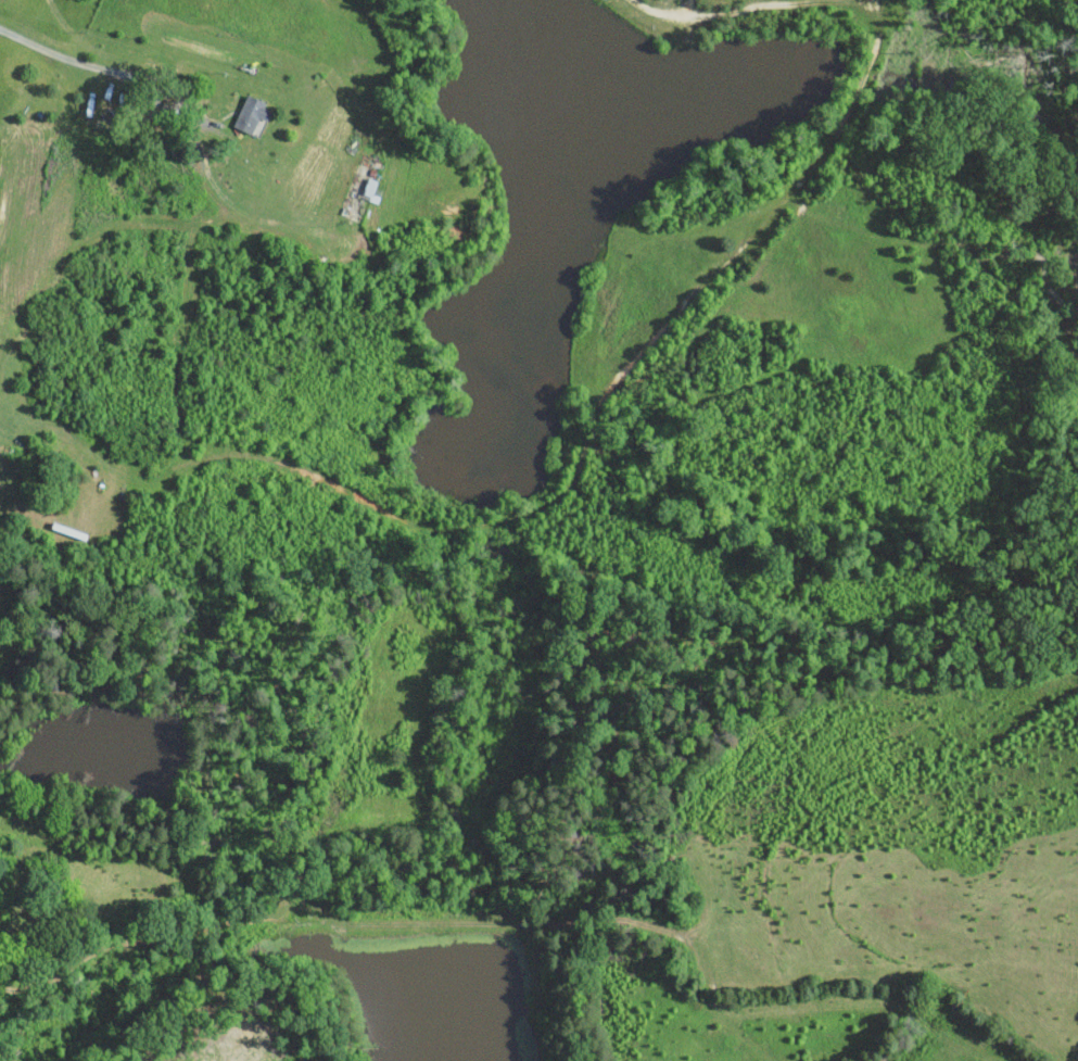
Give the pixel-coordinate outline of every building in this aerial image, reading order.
[(250,134),(257,117),(266,121),(272,107),(245,96),(232,126),(250,134)]
